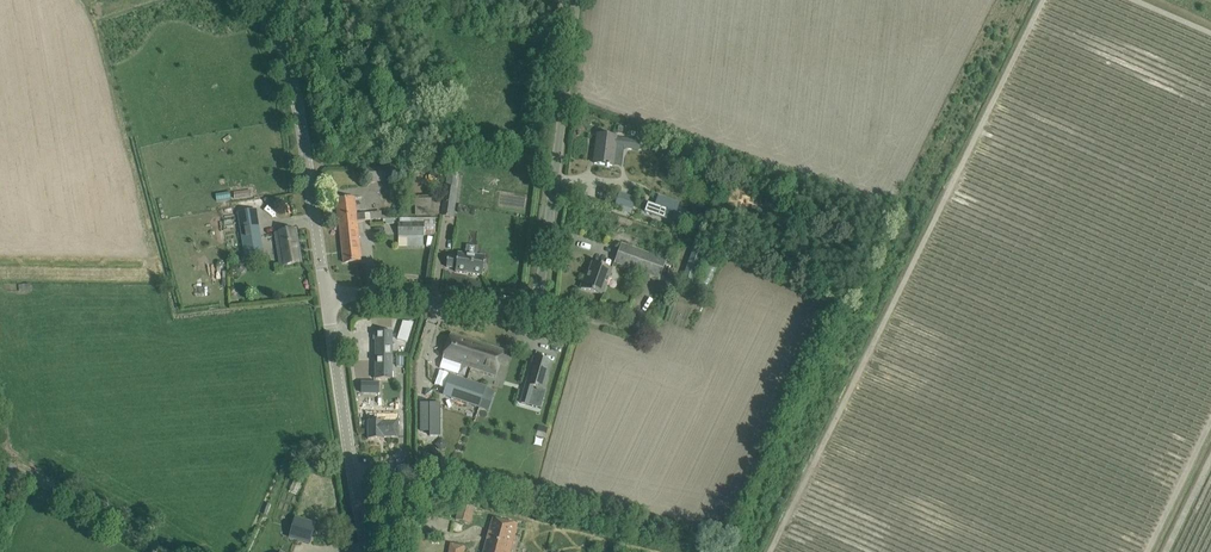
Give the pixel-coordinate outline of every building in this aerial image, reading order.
[(598,135),(594,164),(607,165),(607,167),(609,167),(609,166),(613,166),(615,156),(623,157),(624,148),(639,150),(640,143),(625,141),(616,140),(616,138),(610,137),(598,135)] [(652,172),(656,160),(644,156),(640,168),(652,172)] [(367,182),(406,179),(405,166),(366,169),(367,182)] [(716,184),(702,178),(699,186),(712,192),(716,184)] [(457,190),(455,190),(445,189),(442,212),(441,217),(453,219),(457,190)] [(655,205),(651,214),(680,224),(683,215),(677,213),(680,204),(658,196),(655,205)] [(415,217),(440,216),(439,197),(415,198),(415,217)] [(630,197),(626,208),(632,210),(636,199),(630,197)] [(348,199),(336,201),(339,224),(357,222),(365,221),(364,214),(356,214),(354,199),(348,199)] [(237,213),(243,248),(262,245),(256,209),(237,213)] [(381,212),(370,213),(370,221),(381,220),(381,212)] [(423,223),(398,224),(398,248),(423,247),(423,236),(435,236),(435,218),(423,219),(423,223)] [(357,222),(339,224),(344,263),(362,261),(357,222)] [(282,266),(290,265),(302,263),(297,230),(277,234),(282,266)] [(660,253),(658,256),(622,243),(615,263),(660,280),(668,260),(667,259),(668,256),(660,253)] [(448,256),(447,267),(450,268),(456,269),(456,272),(483,276),(485,257),(476,256),(477,248),(466,247),(465,254),(458,253),(458,257),(448,256)] [(602,296),(612,270),(593,263),(589,272),(587,272),(581,289),(602,296)] [(743,303),(745,293),(737,291),(734,301),(743,303)] [(403,322),(401,328),(411,331),(414,323),(403,322)] [(559,331),(556,343),(566,345),(569,334),(559,331)] [(374,334),(374,341),(376,341),(375,380),(392,380),(392,333),(376,332),(376,334),(374,334)] [(471,368),(479,343),(451,334),(443,359),(471,368)] [(496,376),(501,362),(504,351),(479,343),(471,368),(496,376)] [(526,386),(521,403),(541,409),(547,391),(544,390),(552,362),(534,357),(526,386)] [(458,378),(451,398),(480,408),(486,388),(467,381),(458,378)] [(362,383),(362,393),(378,393),(379,383),(362,383)] [(430,404),(421,404),(421,431),(428,431),(430,431),(430,436),(431,436),(431,431),(439,431),(439,436),(440,436),(440,403),(430,403),(430,404)] [(366,428),(366,436),(368,436),(368,439),(385,440),(385,436),(399,436),(399,415),(384,415),(384,406),(376,406),(376,410),(368,410),(368,422),(368,428),(366,428)] [(456,520),(470,524),(477,501),(463,497),(456,520)] [(295,517),(289,538),(298,541),(310,544),(311,540),(316,524),(295,517)] [(504,522),(493,519),(483,551),(512,551),(520,527),(504,522)]
